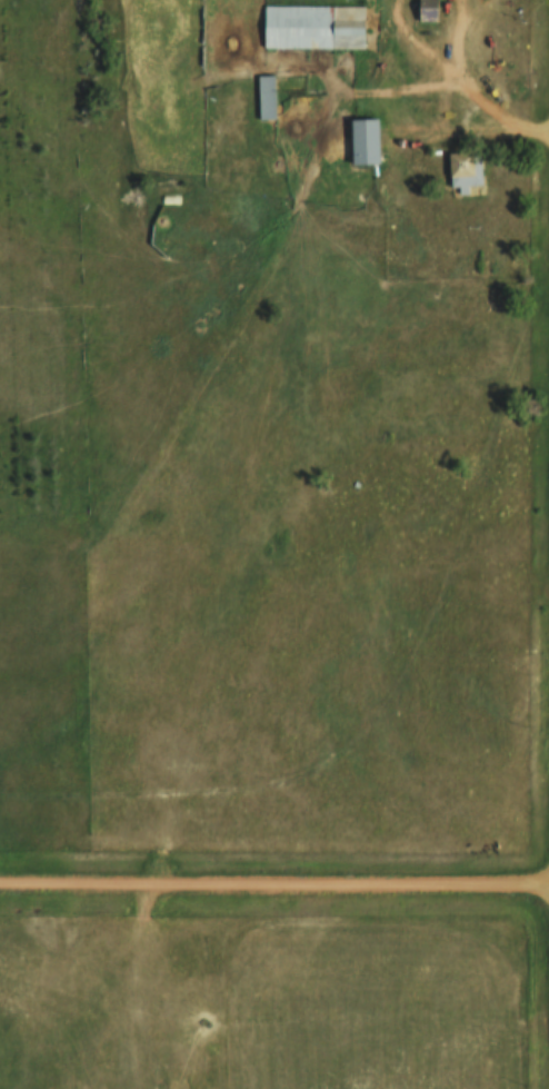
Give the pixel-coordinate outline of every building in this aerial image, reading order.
[(437,0),(419,0),(419,23),(437,23),(437,0)] [(365,50),(365,7),(264,7),(264,50),(365,50)] [(275,120),(275,76),(258,76),(258,120),(275,120)] [(378,119),(352,119),(352,165),(378,165),(378,119)] [(481,186),(480,151),(448,153),(450,188),(459,188),(459,196),(472,195),(471,187),(481,186)]
